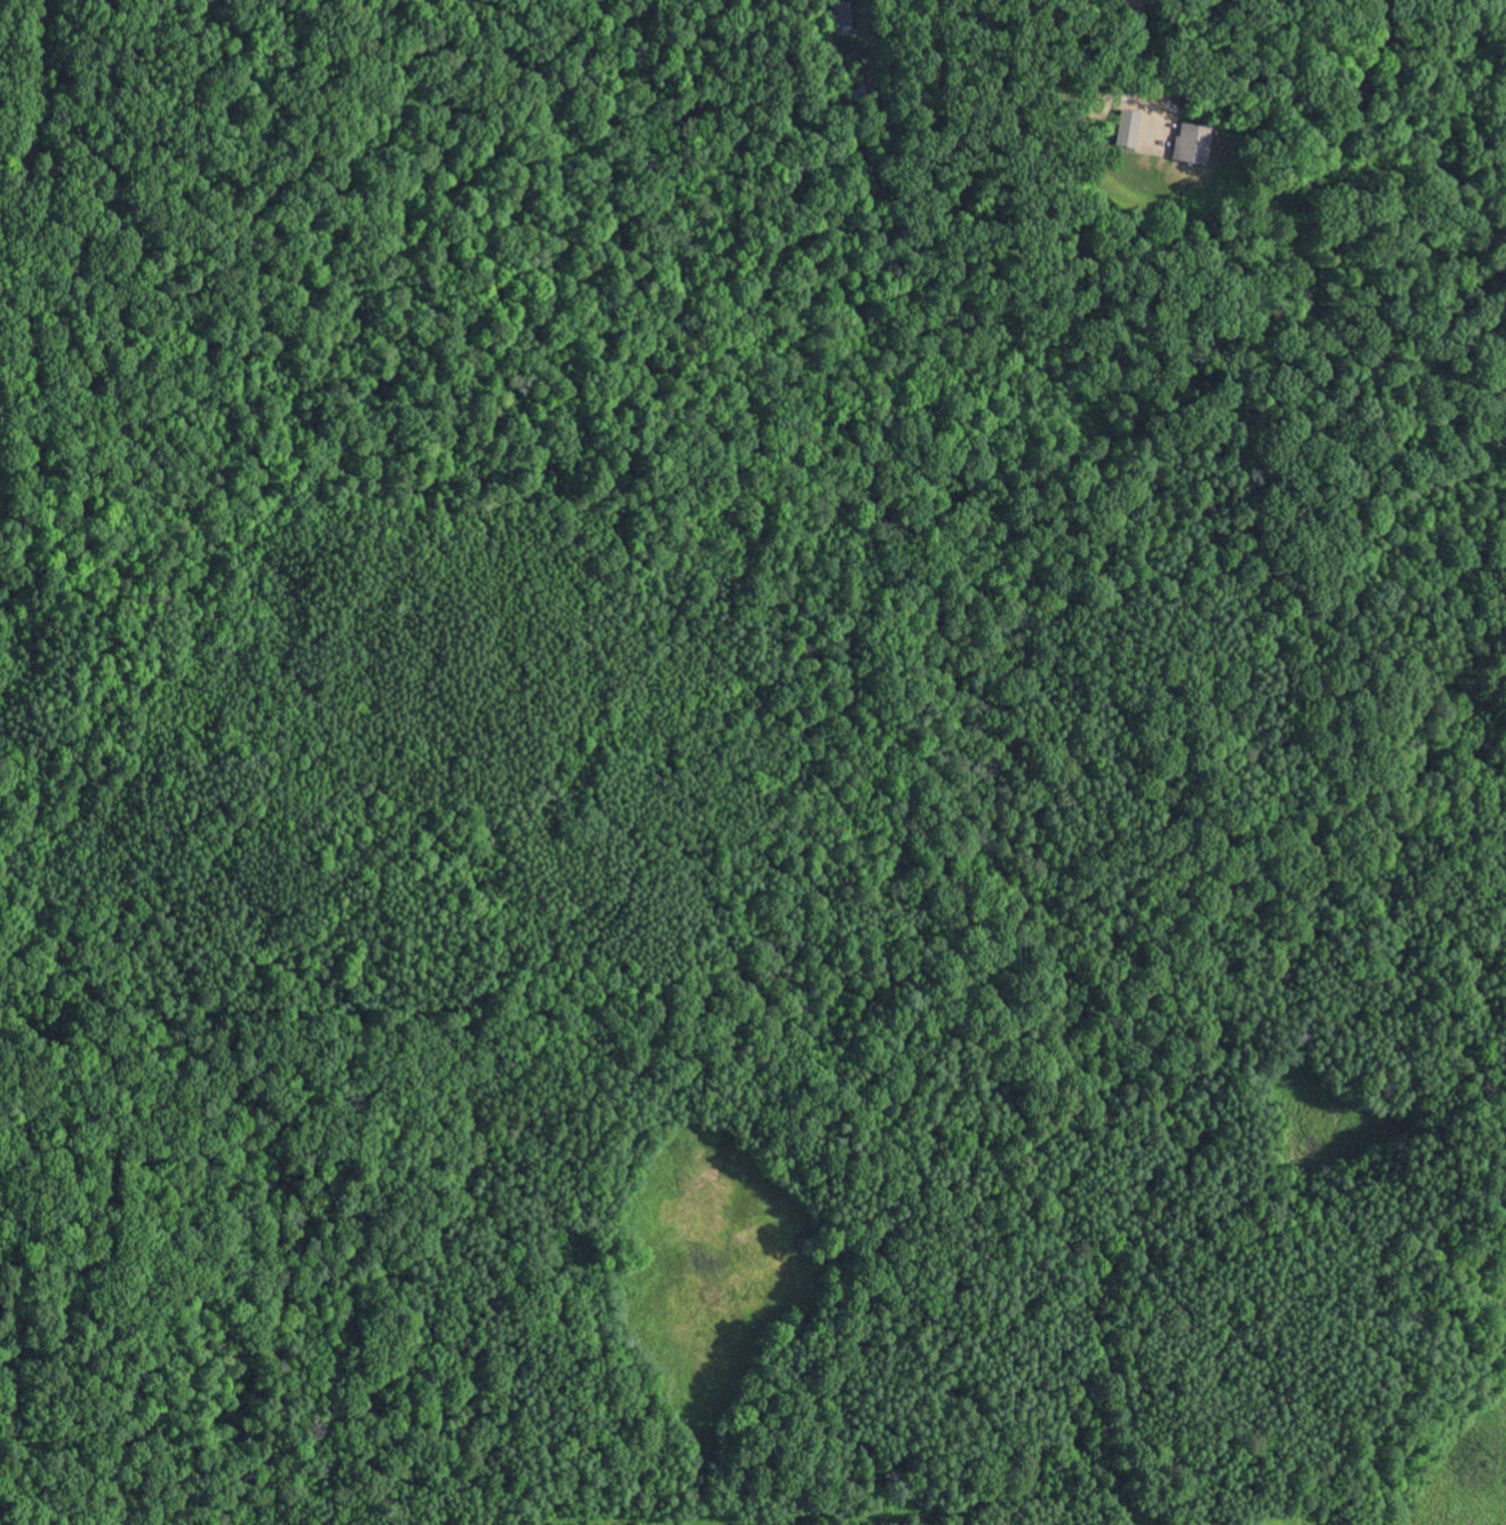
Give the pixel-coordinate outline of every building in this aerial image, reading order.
[(851,29),(850,4),(833,5),(834,30),(851,29)] [(1206,166),(1212,129),(1178,123),(1172,161),(1206,166)]
